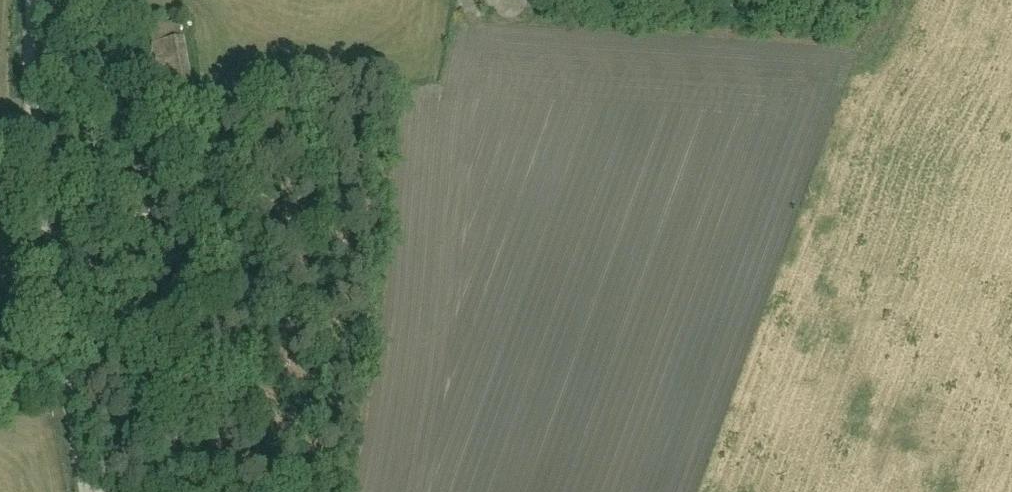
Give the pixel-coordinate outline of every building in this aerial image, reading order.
[(194,100),(183,41),(154,47),(164,106),(168,129),(188,125),(184,102),(194,100)]
